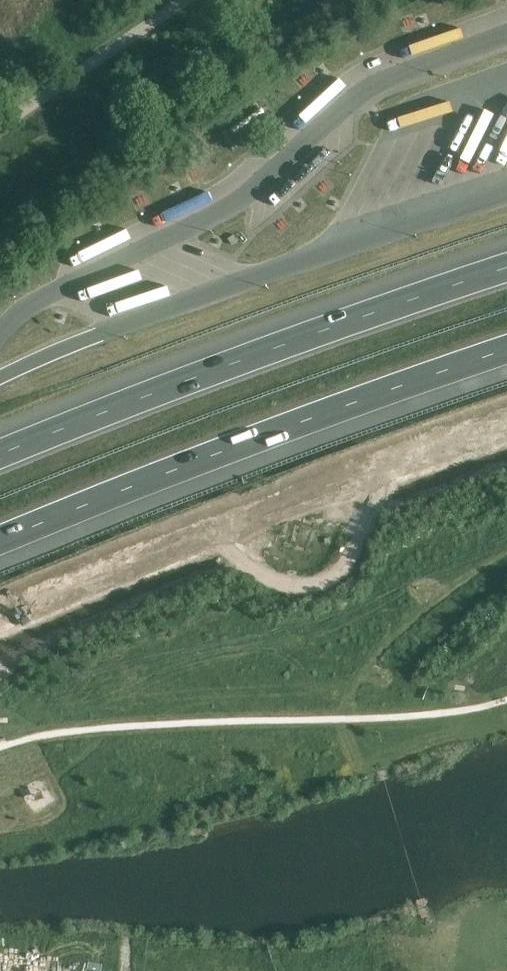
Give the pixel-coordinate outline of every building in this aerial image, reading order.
[(489,106),(471,152),(488,159),(505,112),(489,106)] [(73,244),(77,256),(130,238),(126,226),(73,244)]
